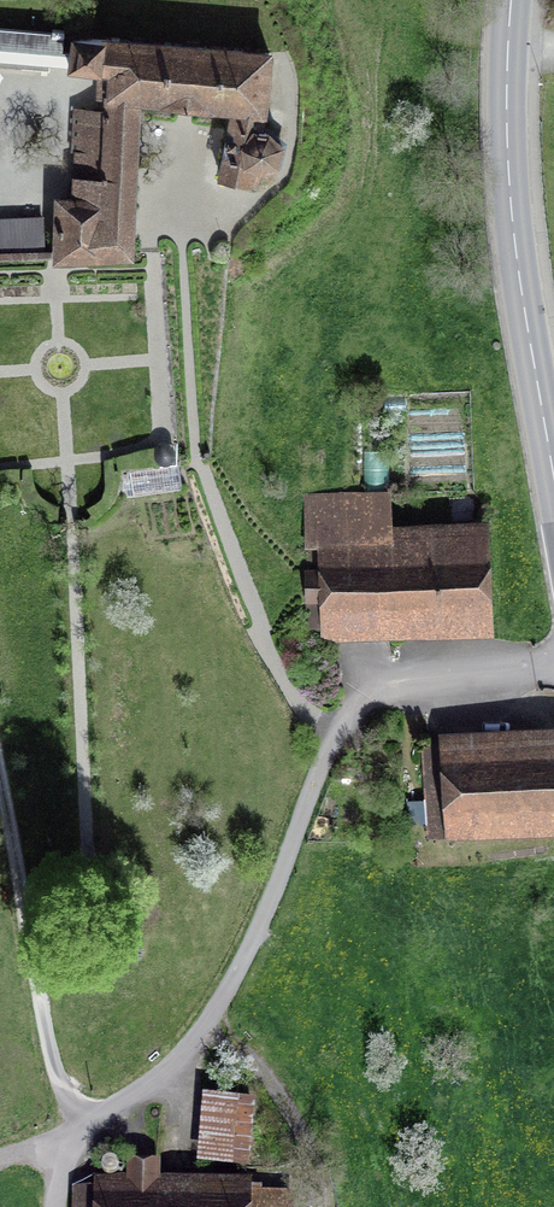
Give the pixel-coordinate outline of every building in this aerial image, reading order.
[(68,66),(69,52),(63,51),(65,31),(53,30),(52,33),(0,28),(0,62),(68,66)] [(255,187),(261,168),(278,163),(282,144),(268,131),(260,130),(269,53),(73,37),(70,67),(105,70),(104,79),(101,78),(100,97),(110,97),(109,113),(80,111),(74,202),(60,201),(58,258),(130,255),(138,98),(234,109),(221,178),(255,187)] [(22,220),(24,253),(43,253),(42,219),(22,220)] [(158,460),(165,463),(171,460),(175,454),(174,447),(168,442),(161,442),(155,447),(154,454),(158,460)] [(179,464),(129,472),(130,479),(126,480),(128,496),(183,487),(179,464)] [(304,496),(309,622),(480,613),(476,540),(392,544),(389,492),(304,496)] [(428,745),(433,836),(455,835),(455,821),(553,816),(553,738),(428,745)] [(215,1120),(221,1122),(227,1119),(230,1113),(228,1107),(222,1103),(216,1104),(211,1109),(211,1115),(215,1120)] [(224,1122),(222,1129),(226,1136),(233,1138),(240,1134),(242,1127),(238,1121),(231,1118),(224,1122)] [(224,1159),(231,1161),(237,1158),(240,1152),(238,1145),(232,1141),(226,1142),(221,1147),(220,1154),(224,1159)] [(113,1176),(118,1172),(119,1165),(115,1160),(109,1159),(103,1163),(102,1169),(106,1175),(113,1176)] [(285,1192),(154,1190),(155,1166),(130,1166),(130,1190),(78,1189),(78,1206),(285,1206),(285,1192)]
